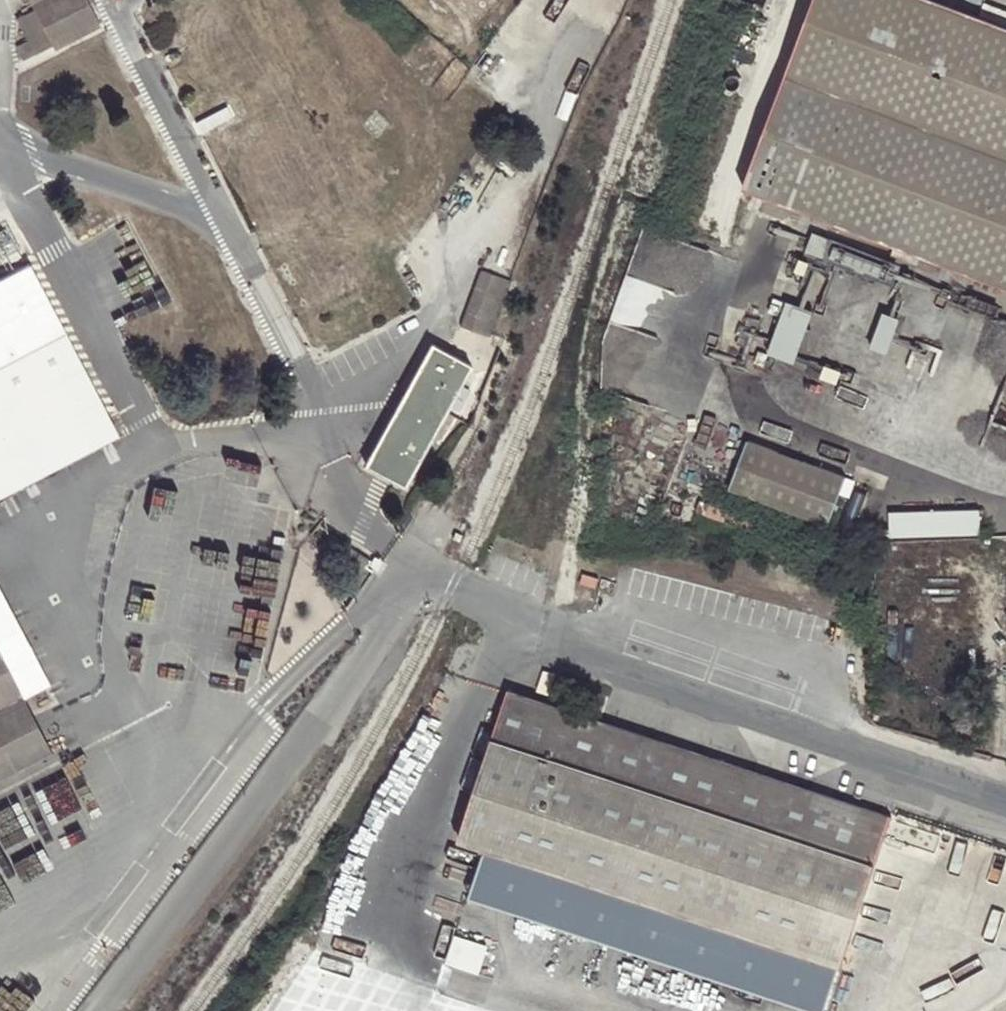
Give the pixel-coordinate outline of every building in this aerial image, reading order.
[(35,11),(52,47),(55,50),(97,27),(84,0),(29,0),(35,11)] [(786,74),(1005,158),(1005,25),(939,0),(814,0),(786,74)] [(52,47),(35,11),(18,19),(27,40),(16,46),(23,61),(52,47)] [(1005,286),(1005,158),(786,74),(744,188),(1005,286)] [(651,278),(669,277),(669,232),(650,232),(651,278)] [(106,415),(30,266),(0,282),(0,470),(106,415)] [(512,282),(480,270),(460,327),(491,339),(512,282)] [(765,354),(798,358),(804,304),(771,301),(765,354)] [(472,364),(433,342),(367,464),(406,486),(472,364)] [(106,415),(0,470),(0,503),(120,442),(106,415)] [(726,491),(822,527),(841,479),(743,443),(726,491)] [(885,507),(885,532),(978,531),(977,506),(885,507)] [(897,618),(974,614),(972,572),(895,576),(897,618)] [(582,575),(580,585),(595,590),(598,579),(582,575)] [(21,699),(47,685),(0,594),(0,658),(21,699)] [(50,755),(21,699),(0,658),(0,781),(50,755)] [(556,675),(543,671),(536,692),(549,696),(556,675)] [(509,688),(493,739),(877,865),(893,815),(509,688)] [(877,865),(493,739),(458,845),(484,854),(840,971),(877,865)] [(484,854),(468,900),(803,1010),(827,1010),(840,971),(484,854)] [(486,970),(497,942),(463,930),(453,958),(486,970)]
